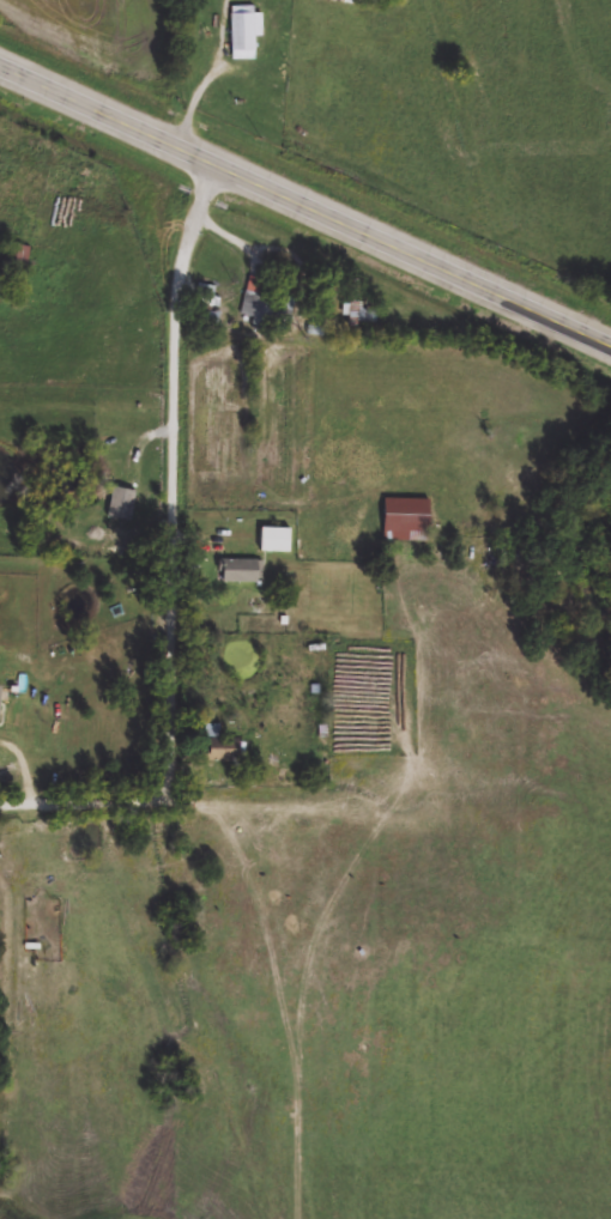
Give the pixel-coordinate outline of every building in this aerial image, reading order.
[(267,15),(259,16),(259,8),(236,9),(237,62),(260,61),(259,38),(267,38),(267,15)] [(31,250),(26,273),(4,268),(7,245),(31,250)] [(196,311),(199,287),(219,290),(217,314),(196,311)] [(254,319),(244,319),(244,295),(266,295),(266,332),(254,332),(254,319)] [(386,502),(431,502),(431,545),(386,545),(386,502)] [(291,556),(261,556),(261,530),(291,530),(291,556)] [(224,586),(224,563),(264,563),(264,586),(224,586)] [(212,739),(224,739),(225,727),(212,726),(212,739)] [(208,764),(208,742),(241,742),(241,764),(208,764)]
